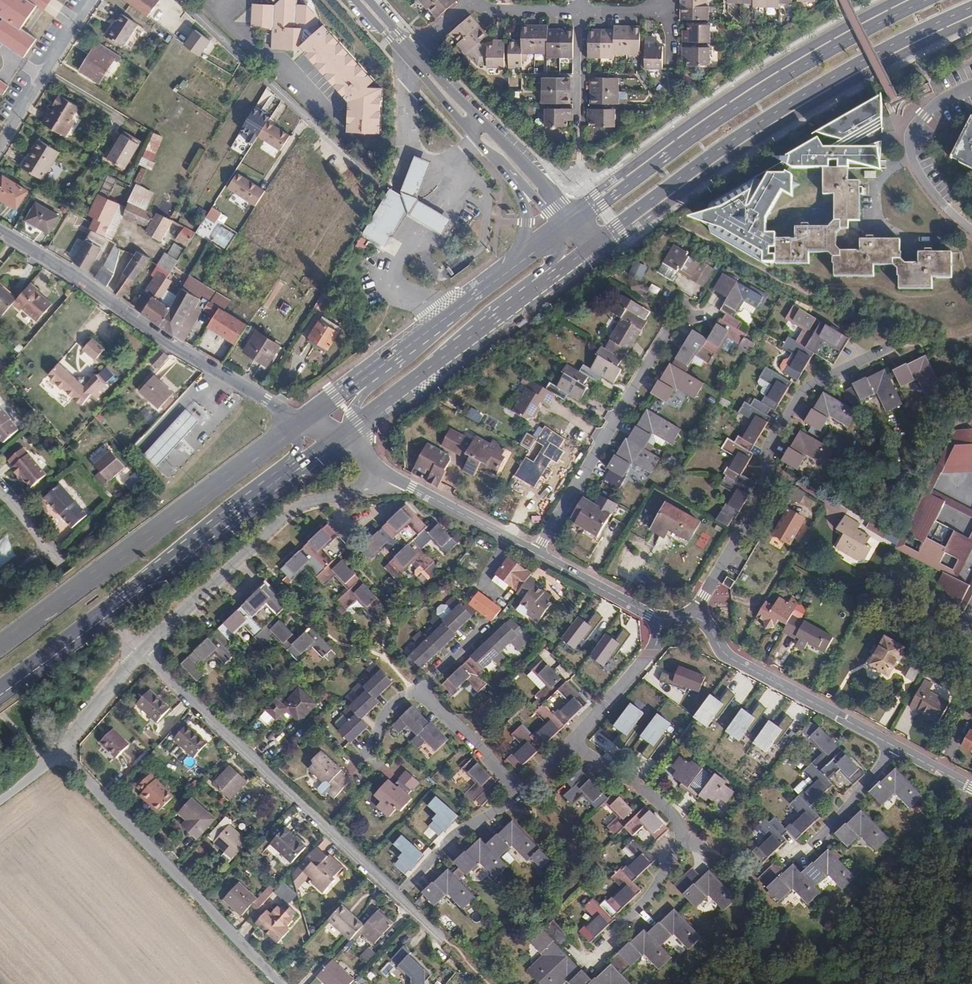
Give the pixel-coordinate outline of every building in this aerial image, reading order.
[(33,3),(29,0),(0,0),(0,14),(5,18),(22,29),(38,6),(33,3)] [(33,3),(38,6),(44,11),(52,0),(42,0),(40,3),(36,0),(35,0),(33,3)] [(147,18),(159,2),(156,0),(124,0),(147,18)] [(297,0),(281,0),(275,6),(253,5),(251,26),(273,28),(272,48),(300,50),(302,48),(350,101),(349,130),(380,132),(383,89),(370,88),(368,85),(373,80),(324,24),(320,28),(317,25),(318,17),(308,5),(296,5),(297,0)] [(438,0),(420,0),(428,9),(429,8),(438,0)] [(457,0),(438,0),(429,8),(437,18),(457,0)] [(707,7),(681,6),(680,19),(709,20),(709,6),(707,7)] [(138,24),(122,14),(108,37),(124,47),(138,24)] [(471,15),(451,32),(459,42),(480,25),(471,15)] [(22,29),(5,18),(0,24),(0,42),(25,59),(37,39),(22,29)] [(684,34),(683,42),(710,42),(711,25),(688,24),(689,30),(688,34),(684,34)] [(480,25),(459,42),(458,43),(466,53),(467,53),(479,43),(488,35),(480,25)] [(614,53),(627,54),(627,25),(615,25),(614,28),(614,53)] [(627,54),(640,54),(640,25),(627,25),(627,54)] [(522,40),(522,61),(527,61),(527,54),(535,54),(535,26),(522,26),(522,40)] [(535,26),(535,54),(547,54),(548,29),(548,27),(535,26)] [(601,57),(602,28),(589,28),(588,57),(601,57)] [(614,57),(614,53),(614,28),(602,28),(601,57),(614,57)] [(548,29),(547,54),(547,57),(560,58),(561,29),(548,29)] [(561,29),(560,58),(573,57),(574,29),(561,29)] [(195,30),(184,45),(200,58),(211,42),(195,30)] [(654,45),(654,39),(646,39),(646,52),(642,52),(642,67),(662,67),(662,45),(657,45),(654,45)] [(505,40),(498,40),(498,46),(494,46),(488,46),(488,48),(484,47),(481,45),(469,55),(478,65),(488,66),(488,68),(505,68),(505,40)] [(509,40),(509,67),(522,67),(522,61),(522,40),(509,40)] [(479,43),(467,53),(469,55),(481,45),(479,43)] [(115,53),(101,44),(97,49),(95,47),(80,70),(100,82),(114,60),(112,58),(115,53)] [(684,46),(684,54),(688,54),(688,59),(688,65),(710,65),(711,47),(684,46)] [(544,77),(544,90),(571,90),(571,84),(571,78),(544,77)] [(591,91),(620,91),(620,78),(591,78),(591,84),(591,91)] [(4,95),(10,85),(0,79),(0,93),(4,95)] [(544,104),(570,104),(571,96),(571,90),(544,90),(544,104)] [(590,98),(590,104),(619,104),(626,104),(626,99),(627,98),(627,94),(626,93),(626,91),(620,91),(591,91),(590,98)] [(62,96),(54,109),(45,124),(65,137),(71,126),(68,125),(72,118),(79,107),(62,96)] [(882,127),(882,104),(827,137),(853,144),(882,127)] [(45,124),(54,109),(51,108),(42,123),(45,124)] [(568,117),(573,116),(573,108),(546,108),(545,125),(569,126),(569,120),(568,117)] [(594,117),(594,121),(594,126),(616,127),(616,109),(588,108),(588,117),(594,117)] [(258,137),(267,123),(270,119),(264,113),(265,113),(261,110),(260,112),(253,109),(240,131),(249,137),(245,143),(251,148),(258,137)] [(952,158),(971,168),(971,119),(952,158)] [(267,123),(258,137),(280,151),(289,136),(267,123)] [(124,132),(123,134),(139,145),(141,142),(124,132)] [(162,137),(154,133),(143,156),(150,160),(162,137)] [(139,145),(123,134),(119,140),(114,150),(108,159),(125,169),(139,145)] [(38,139),(21,167),(43,180),(60,152),(38,139)] [(849,161),(880,161),(882,141),(852,151),(839,151),(839,153),(830,152),(830,151),(821,151),(822,148),(821,148),(818,142),(790,158),(788,166),(793,168),(824,168),(849,168),(849,162),(849,161)] [(434,158),(417,151),(413,161),(401,189),(404,195),(408,202),(410,209),(412,214),(444,233),(453,218),(419,197),(418,195),(430,168),(434,158)] [(150,160),(143,156),(140,163),(152,170),(155,163),(150,160)] [(880,161),(849,161),(849,162),(882,171),(880,161)] [(953,277),(952,252),(933,252),(933,249),(926,249),(926,252),(919,252),(919,263),(906,263),(902,259),(902,252),(901,252),(901,240),(875,239),(875,237),(867,237),(867,240),(861,240),(861,235),(855,230),(850,229),(850,221),(861,221),(861,195),(864,195),(864,188),(861,188),(860,181),(849,181),(849,168),(824,168),(824,196),(835,195),(835,221),(830,228),(810,228),(810,225),(803,224),(803,228),(796,227),(796,239),(777,239),(777,263),(777,264),(810,264),(810,253),(829,253),(833,257),(833,264),(835,264),(835,277),(875,276),(875,265),(893,265),(898,270),(898,276),(900,276),(900,289),(933,289),(933,277),(953,277)] [(785,174),(769,174),(760,188),(753,184),(752,191),(747,183),(711,203),(710,209),(710,210),(704,213),(703,218),(697,218),(697,219),(703,219),(704,224),(710,227),(711,234),(764,264),(764,263),(777,263),(777,239),(776,233),(767,233),(767,218),(782,191),(793,197),(793,189),(800,185),(793,181),(793,175),(786,172),(785,174)] [(265,192),(237,174),(227,190),(255,207),(265,192)] [(90,214),(110,223),(118,204),(108,199),(118,180),(109,175),(90,214)] [(4,176),(0,182),(0,199),(7,203),(6,203),(16,210),(20,204),(20,203),(28,191),(4,176)] [(151,194),(151,193),(139,186),(135,193),(135,194),(129,203),(127,208),(123,217),(147,227),(153,217),(154,214),(144,209),(147,203),(151,194)] [(404,195),(391,188),(364,233),(386,246),(392,237),(410,209),(408,202),(404,195)] [(59,216),(37,203),(26,220),(49,233),(59,216)] [(112,240),(123,217),(127,208),(118,204),(110,223),(104,235),(112,240)] [(213,207),(208,214),(217,219),(221,212),(213,207)] [(173,221),(157,213),(146,232),(161,241),(173,221)] [(91,229),(104,235),(110,223),(90,214),(89,215),(96,218),(91,229)] [(188,247),(196,233),(185,227),(181,233),(177,240),(188,247)] [(360,248),(366,239),(361,236),(356,245),(360,248)] [(73,262),(91,270),(102,244),(84,237),(73,262)] [(120,251),(116,244),(112,251),(103,267),(114,274),(120,251)] [(179,261),(185,251),(175,244),(168,255),(179,261)] [(697,283),(708,265),(701,261),(699,264),(687,256),(689,254),(675,246),(664,264),(678,272),(680,270),(693,277),(691,280),(697,283)] [(123,273),(115,293),(122,297),(142,269),(149,260),(150,258),(137,251),(123,273)] [(171,273),(179,261),(168,255),(166,253),(158,265),(170,273),(171,273)] [(129,303),(134,307),(142,313),(153,298),(154,298),(167,278),(170,273),(158,265),(149,260),(142,269),(150,275),(151,278),(134,300),(132,299),(129,303)] [(678,272),(664,264),(659,273),(673,280),(678,272)] [(706,288),(717,270),(708,265),(697,283),(706,288)] [(103,267),(95,278),(107,287),(113,276),(114,274),(103,267)] [(678,272),(691,280),(693,277),(680,270),(678,272)] [(725,274),(715,290),(722,294),(732,278),(725,274)] [(204,285),(190,276),(182,289),(196,297),(202,301),(204,298),(203,287),(204,285)] [(172,281),(167,278),(154,298),(153,298),(142,313),(151,319),(160,326),(170,308),(163,304),(164,301),(161,299),(167,290),(172,281)] [(732,278),(722,294),(728,298),(738,282),(732,278)] [(738,282),(728,298),(720,310),(726,314),(734,318),(739,309),(745,299),(758,307),(764,297),(738,282)] [(38,290),(31,283),(29,285),(37,291),(38,290)] [(37,291),(29,285),(16,300),(12,304),(18,308),(20,311),(22,308),(25,311),(37,321),(46,311),(48,309),(52,304),(37,291)] [(251,315),(204,285),(203,287),(204,298),(219,308),(245,324),(251,315)] [(3,315),(12,304),(16,300),(14,298),(0,286),(0,313),(3,315)] [(196,297),(182,289),(177,296),(170,308),(160,326),(174,335),(196,297)] [(170,308),(177,296),(167,290),(161,299),(164,301),(163,304),(170,308)] [(332,302),(324,291),(314,307),(325,314),(329,308),(332,302)] [(621,360),(623,360),(637,337),(635,335),(639,330),(641,331),(642,331),(647,322),(645,321),(650,312),(623,296),(613,313),(623,320),(605,349),(621,360)] [(202,301),(196,297),(174,335),(183,341),(202,307),(201,307),(204,303),(202,301)] [(219,308),(204,298),(202,301),(204,303),(201,307),(202,307),(215,315),(219,308)] [(745,299),(739,309),(742,310),(744,307),(754,314),(758,307),(745,299)] [(793,305),(806,312),(808,307),(796,300),(793,305)] [(811,316),(806,312),(793,305),(785,318),(804,329),(797,343),(806,348),(822,322),(811,316)] [(248,325),(245,324),(219,308),(215,315),(208,326),(225,338),(235,344),(248,325)] [(734,318),(726,314),(723,320),(720,319),(708,339),(704,347),(715,353),(717,354),(721,347),(728,336),(741,344),(738,349),(749,355),(756,344),(745,337),(747,334),(739,329),(743,323),(734,318)] [(308,341),(316,346),(318,343),(327,348),(328,349),(339,332),(334,329),(336,325),(322,317),(309,337),(310,338),(308,341)] [(836,331),(822,322),(806,348),(814,354),(821,358),(836,331)] [(751,328),(743,323),(739,329),(747,334),(751,328)] [(704,347),(708,339),(693,330),(672,364),(686,373),(686,372),(693,361),(696,355),(705,360),(709,363),(712,358),(715,353),(704,347)] [(244,351),(266,366),(276,352),(280,346),(258,331),(248,346),(244,351)] [(841,334),(836,331),(821,358),(834,365),(850,339),(841,334)] [(733,346),(738,349),(741,344),(728,336),(721,347),(728,352),(733,346)] [(814,354),(806,348),(797,343),(796,342),(796,341),(788,337),(785,343),(783,347),(782,348),(791,353),(796,356),(785,374),(798,381),(807,366),(814,354)] [(95,360),(104,349),(105,349),(93,338),(83,349),(95,360)] [(223,364),(235,344),(225,338),(215,355),(213,358),(223,364)] [(318,343),(316,346),(325,352),(327,348),(318,343)] [(591,370),(602,377),(614,384),(622,371),(617,368),(621,360),(605,349),(602,347),(596,356),(599,358),(591,370)] [(150,361),(158,368),(168,356),(160,349),(150,361)] [(796,356),(791,353),(788,359),(784,360),(779,367),(780,371),(785,374),(796,356)] [(702,366),(705,360),(696,355),(693,361),(702,366)] [(943,390),(926,356),(919,359),(907,365),(907,364),(893,371),(894,373),(901,387),(915,380),(914,379),(919,377),(925,390),(924,391),(927,398),(943,390)] [(96,390),(103,382),(96,374),(88,383),(87,382),(82,382),(81,383),(59,363),(48,375),(82,405),(92,395),(94,397),(98,392),(96,390)] [(686,373),(672,364),(670,363),(660,381),(659,380),(651,394),(657,398),(667,403),(675,390),(673,389),(676,385),(689,393),(688,395),(695,399),(705,384),(686,372),(686,373)] [(565,375),(557,388),(568,394),(580,401),(588,388),(584,385),(589,378),(580,372),(568,365),(563,373),(565,375)] [(584,366),(580,372),(589,378),(598,382),(602,377),(591,370),(584,366)] [(763,403),(771,409),(775,411),(784,396),(792,383),(766,367),(762,372),(760,377),(761,377),(773,385),(767,396),(763,403)] [(104,368),(98,372),(105,383),(111,379),(104,368)] [(887,412),(901,406),(903,405),(885,369),(872,376),(867,378),(853,384),(854,387),(843,392),(847,400),(854,404),(875,394),(874,392),(878,390),(885,404),(883,405),(887,412)] [(140,391),(159,409),(162,406),(165,409),(174,399),(171,396),(173,393),(153,375),(140,391)] [(773,385),(761,377),(759,381),(759,384),(764,387),(762,390),(762,393),(767,396),(773,385)] [(534,418),(540,408),(538,408),(541,403),(542,404),(548,408),(556,395),(547,390),(534,382),(525,396),(521,394),(515,402),(520,405),(515,413),(528,421),(534,418)] [(550,384),(547,390),(556,395),(564,400),(568,394),(557,388),(550,384)] [(858,412),(824,392),(817,403),(813,409),(812,409),(804,422),(807,424),(821,432),(829,418),(827,417),(829,413),(842,421),(842,423),(849,427),(856,414),(858,412)] [(742,437),(755,445),(763,431),(771,417),(767,415),(771,409),(763,403),(755,398),(751,405),(745,401),(741,408),(739,411),(752,420),(742,437)] [(4,443),(18,430),(10,421),(10,419),(0,407),(0,438),(4,443)] [(636,426),(628,439),(650,452),(654,446),(649,443),(653,436),(651,435),(653,431),(666,439),(666,441),(672,445),(680,432),(681,429),(650,410),(647,409),(637,427),(636,426)] [(186,412),(178,421),(189,431),(198,422),(186,412)] [(189,431),(178,421),(170,429),(181,440),(189,431)] [(546,426),(536,441),(543,446),(534,462),(526,457),(514,476),(534,487),(552,460),(557,463),(565,451),(559,448),(565,439),(546,426)] [(181,440),(170,429),(162,438),(173,449),(181,440)] [(825,465),(833,453),(834,451),(802,431),(801,430),(792,444),(789,448),(790,448),(781,461),(788,465),(798,470),(805,457),(804,456),(807,452),(820,459),(819,461),(825,465)] [(444,446),(461,456),(463,453),(461,453),(465,445),(472,449),(468,455),(472,458),(471,461),(465,472),(476,478),(480,470),(483,464),(488,467),(486,469),(498,475),(507,459),(503,457),(497,454),(499,450),(492,447),(477,439),(474,444),(452,431),(444,446)] [(649,443),(654,446),(656,443),(663,446),(666,441),(666,439),(653,431),(651,435),(653,436),(649,443)] [(953,434),(934,473),(941,473),(944,468),(971,467),(971,432),(965,432),(960,434),(953,434)] [(522,443),(529,447),(534,438),(528,434),(522,443)] [(737,481),(742,475),(749,463),(754,454),(751,452),(755,445),(742,437),(739,435),(735,442),(728,438),(725,443),(723,448),(736,456),(725,474),(726,475),(737,481)] [(173,449),(162,438),(154,447),(165,457),(173,449)] [(607,468),(609,470),(604,479),(619,488),(625,479),(623,478),(630,467),(631,464),(630,463),(632,459),(646,468),(644,469),(645,470),(651,473),(659,460),(660,458),(650,452),(628,439),(626,438),(616,456),(615,455),(607,468)] [(494,443),(492,447),(499,450),(497,454),(503,457),(507,450),(494,443)] [(463,453),(461,456),(471,461),(472,458),(468,455),(472,449),(465,445),(461,453),(463,453)] [(434,473),(429,483),(440,488),(448,473),(447,473),(453,462),(451,456),(430,446),(417,469),(427,475),(430,471),(434,473)] [(165,457),(154,447),(147,455),(157,465),(165,457)] [(23,448),(9,460),(14,467),(13,467),(14,468),(12,470),(18,477),(20,475),(24,480),(31,488),(46,475),(23,448)] [(109,481),(126,466),(110,448),(93,463),(109,481)] [(631,464),(630,467),(639,473),(641,472),(642,472),(644,472),(645,470),(644,469),(646,468),(632,459),(630,463),(631,464)] [(146,473),(139,467),(125,484),(131,490),(133,488),(146,473)] [(734,492),(723,511),(722,510),(716,520),(728,527),(734,518),(736,519),(747,500),(757,484),(742,475),(737,481),(726,475),(723,481),(721,484),(734,492)] [(932,490),(939,477),(932,477),(924,492),(929,495),(930,494),(945,501),(944,503),(971,518),(971,509),(932,490)] [(76,502),(60,485),(58,487),(55,483),(48,489),(51,493),(45,498),(51,503),(50,504),(55,510),(55,509),(61,515),(72,528),(87,515),(76,502)] [(805,492),(793,485),(783,502),(790,506),(794,499),(799,502),(805,492)] [(895,548),(935,569),(939,562),(940,563),(945,553),(959,559),(965,563),(971,549),(971,540),(969,538),(935,521),(944,503),(945,501),(930,494),(929,495),(924,492),(913,514),(901,537),(900,540),(895,548)] [(583,498),(571,518),(576,522),(575,524),(591,533),(592,530),(600,534),(617,504),(600,495),(595,505),(594,507),(589,505),(591,503),(583,498)] [(687,547),(700,523),(667,504),(652,530),(665,538),(666,535),(687,547)] [(391,537),(415,514),(407,505),(383,528),(391,537)] [(791,544),(805,519),(788,509),(774,534),(791,544)] [(413,541),(427,527),(415,514),(391,537),(404,550),(413,541)] [(836,547),(844,552),(847,549),(857,555),(857,560),(865,559),(873,548),(866,544),(870,536),(857,528),(860,523),(846,514),(837,529),(846,534),(844,536),(843,537),(842,537),(842,538),(836,547)] [(457,544),(448,534),(435,520),(427,527),(413,541),(421,549),(432,539),(447,554),(457,544)] [(884,538),(887,532),(885,531),(870,522),(867,528),(884,538)] [(328,525),(317,536),(338,557),(349,547),(328,525)] [(395,557),(404,550),(391,537),(383,528),(359,550),(363,554),(369,561),(385,547),(395,557)] [(888,533),(900,540),(901,537),(889,531),(888,533)] [(891,545),(895,548),(900,540),(888,533),(887,535),(894,539),(891,545)] [(338,557),(317,536),(304,548),(325,570),(338,557)] [(435,562),(421,549),(413,541),(404,550),(395,557),(389,563),(397,571),(399,574),(414,559),(420,565),(425,570),(424,571),(428,575),(431,578),(438,572),(435,562)] [(325,570),(304,548),(280,570),(284,575),(287,578),(286,578),(288,580),(290,582),(306,567),(316,579),(325,570)] [(847,549),(844,552),(857,560),(857,555),(847,549)] [(360,580),(338,557),(325,570),(316,579),(322,584),(321,585),(323,587),(335,577),(349,590),(360,580)] [(530,577),(532,574),(526,569),(525,571),(509,558),(497,574),(519,591),(530,577)] [(959,590),(954,601),(963,612),(971,596),(971,590),(968,588),(970,585),(957,579),(965,563),(959,559),(954,570),(940,563),(939,562),(935,569),(942,573),(950,577),(946,584),(959,590)] [(384,568),(391,576),(397,571),(389,563),(384,568)] [(424,579),(428,575),(424,571),(425,570),(420,565),(416,569),(417,572),(424,579)] [(401,576),(399,574),(397,571),(391,576),(396,581),(401,576)] [(942,573),(938,582),(954,601),(959,590),(946,584),(950,577),(942,573)] [(287,578),(284,575),(279,580),(283,585),(284,584),(283,582),(286,578),(287,578)] [(722,585),(730,590),(735,581),(727,576),(722,585)] [(537,583),(530,577),(519,591),(517,593),(524,600),(522,603),(530,610),(527,614),(538,622),(551,605),(546,600),(542,597),(545,593),(535,586),(537,583)] [(383,604),(360,580),(349,590),(338,601),(343,607),(346,610),(357,599),(372,614),(380,607),(383,604)] [(266,584),(242,607),(250,616),(274,593),(266,584)] [(479,592),(470,604),(476,609),(492,621),(501,609),(479,592)] [(274,593),(250,616),(263,629),(276,616),(287,607),(274,593)] [(472,617),(471,615),(453,597),(446,605),(447,605),(453,612),(443,621),(455,633),(472,617)] [(795,610),(799,602),(792,597),(789,603),(782,599),(779,599),(775,605),(767,601),(758,617),(765,621),(767,629),(775,626),(779,619),(781,617),(789,621),(795,610)] [(530,610),(522,603),(516,610),(536,625),(538,622),(527,614),(530,610)] [(453,612),(447,605),(442,605),(438,609),(438,615),(443,621),(453,612)] [(242,607),(219,629),(229,640),(244,625),(254,637),(263,629),(250,616),(242,607)] [(800,613),(795,610),(789,621),(787,624),(783,630),(796,637),(797,636),(800,638),(799,640),(797,644),(805,649),(809,643),(810,641),(827,650),(834,637),(797,618),(800,613)] [(457,635),(455,633),(443,621),(438,615),(430,622),(437,630),(428,639),(439,652),(457,635)] [(263,629),(254,637),(262,646),(273,636),(287,650),(298,639),(276,616),(263,629)] [(532,637),(511,619),(501,629),(489,640),(501,652),(511,643),(518,650),(532,637)] [(864,633),(868,636),(872,630),(867,628),(866,627),(859,621),(855,627),(864,633)] [(602,637),(583,623),(570,640),(588,654),(602,637)] [(298,639),(287,650),(297,662),(312,647),(322,658),(331,649),(310,627),(298,639)] [(219,629),(181,665),(197,681),(205,673),(200,668),(215,654),(226,665),(230,661),(234,657),(226,648),(232,642),(229,640),(219,629)] [(421,669),(439,652),(428,639),(428,640),(420,632),(412,639),(419,647),(405,661),(411,667),(416,663),(421,669)] [(888,675),(903,647),(885,637),(869,664),(888,675)] [(501,652),(489,640),(472,657),(484,669),(494,659),(501,667),(508,660),(501,652)] [(826,652),(827,650),(810,641),(809,643),(826,652)] [(484,669),(472,657),(442,685),(450,693),(452,696),(468,681),(479,692),(484,688),(487,684),(479,676),(485,670),(484,669)] [(566,683),(565,683),(543,660),(533,670),(547,686),(536,696),(544,704),(566,683)] [(393,682),(375,663),(366,670),(373,678),(364,686),(363,687),(375,699),(375,698),(393,682)] [(913,681),(920,668),(913,664),(905,677),(913,681)] [(696,680),(677,665),(660,686),(679,702),(696,680)] [(933,684),(924,680),(922,684),(931,689),(933,684)] [(580,694),(568,681),(565,683),(566,683),(544,704),(556,717),(580,694)] [(364,686),(360,683),(353,689),(360,697),(350,707),(361,719),(379,702),(375,698),(375,699),(363,687),(364,686)] [(922,684),(910,707),(919,712),(920,709),(931,715),(930,718),(939,722),(949,702),(929,692),(931,689),(922,684)] [(765,699),(741,685),(721,709),(717,706),(701,728),(716,740),(721,733),(716,729),(719,726),(720,727),(729,715),(728,714),(732,708),(730,706),(732,702),(755,716),(756,714),(764,719),(749,738),(751,739),(747,744),(757,752),(766,741),(768,742),(783,724),(775,717),(780,711),(764,701),(765,699)] [(316,706),(296,688),(279,706),(274,701),(264,712),(275,722),(277,720),(279,722),(281,720),(284,722),(290,716),(298,724),(316,706)] [(169,708),(149,690),(136,704),(157,722),(169,708)] [(589,704),(580,694),(556,717),(565,726),(589,704)] [(556,717),(544,704),(538,710),(536,711),(546,723),(532,737),(542,748),(565,726),(556,717)] [(413,706),(393,725),(400,732),(407,725),(417,735),(429,724),(413,706)] [(361,719),(350,707),(349,708),(343,714),(344,715),(350,722),(341,731),(339,732),(349,742),(351,744),(369,727),(361,719)] [(919,712),(930,718),(931,715),(920,709),(919,712)] [(350,722),(344,715),(336,723),(336,726),(341,731),(350,722)] [(820,727),(809,721),(801,731),(809,723),(819,728),(808,739),(823,754),(813,764),(820,772),(842,751),(829,737),(820,727)] [(429,724),(417,735),(412,741),(419,748),(426,741),(437,751),(447,742),(448,740),(431,722),(429,724)] [(809,723),(801,731),(808,739),(819,728),(809,723)] [(207,743),(186,725),(173,739),(194,758),(207,743)] [(542,748),(532,737),(521,726),(517,730),(513,733),(524,745),(508,760),(513,766),(518,771),(542,748)] [(129,745),(113,729),(100,742),(116,757),(129,745)] [(971,729),(962,746),(971,752),(971,730),(971,729)] [(491,747),(502,759),(512,750),(501,738),(491,747)] [(321,751),(314,758),(317,761),(313,765),(309,770),(323,784),(328,782),(333,787),(327,793),(334,799),(350,781),(341,772),(342,771),(321,751)] [(855,764),(842,751),(820,772),(833,785),(855,764)] [(679,786),(692,796),(708,773),(692,761),(690,763),(681,757),(672,768),(677,772),(673,777),(679,781),(681,779),(683,781),(681,783),(679,786)] [(476,801),(482,807),(495,794),(490,788),(496,782),(473,758),(471,760),(463,768),(478,784),(466,795),(474,803),(476,801)] [(802,771),(809,778),(814,783),(810,786),(799,796),(810,807),(833,785),(820,772),(813,764),(812,763),(811,763),(808,767),(802,771)] [(855,764),(833,785),(843,796),(865,774),(855,764)] [(247,781),(231,766),(214,784),(230,799),(247,781)] [(923,797),(906,779),(896,768),(881,782),(880,781),(869,792),(876,799),(882,806),(893,796),(892,794),(895,791),(905,802),(904,803),(909,810),(923,797)] [(601,806),(605,802),(608,799),(580,769),(567,782),(572,788),(563,796),(571,805),(582,794),(597,810),(601,806)] [(138,787),(150,774),(148,771),(136,784),(138,787)] [(407,771),(400,779),(408,786),(403,791),(399,787),(397,789),(394,786),(389,781),(376,795),(383,802),(378,807),(389,817),(398,807),(402,811),(413,798),(408,795),(419,783),(407,771)] [(708,773),(692,796),(697,800),(700,797),(705,801),(707,799),(710,796),(712,797),(710,800),(716,805),(720,800),(725,803),(734,792),(724,785),(726,782),(715,774),(713,777),(708,773)] [(173,797),(150,774),(138,787),(143,792),(142,793),(147,799),(147,800),(159,812),(173,797)] [(814,783),(809,778),(805,781),(810,786),(814,783)] [(408,786),(400,779),(394,786),(397,789),(399,787),(403,791),(408,786)] [(810,786),(805,781),(802,782),(794,790),(798,795),(799,796),(810,786)] [(328,782),(323,784),(318,788),(319,791),(322,794),(326,794),(327,793),(333,787),(328,782)] [(608,799),(605,802),(607,804),(618,817),(607,827),(615,836),(625,828),(637,815),(615,791),(608,799)] [(157,814),(159,812),(147,800),(147,799),(142,793),(139,796),(157,814)] [(799,796),(795,799),(794,799),(790,802),(802,814),(787,829),(788,831),(797,840),(820,817),(810,807),(799,796)] [(446,806),(438,798),(433,803),(442,811),(446,806)] [(214,819),(192,799),(179,814),(188,821),(183,826),(197,839),(214,819)] [(440,815),(428,805),(414,820),(426,830),(440,815)] [(646,806),(637,815),(625,828),(634,838),(637,840),(659,819),(646,806)] [(876,850),(887,840),(889,838),(864,812),(862,810),(847,824),(846,823),(835,834),(841,840),(848,847),(859,837),(857,835),(861,832),(871,843),(870,845),(876,850)] [(226,817),(208,836),(225,851),(220,856),(228,863),(247,842),(229,825),(232,822),(226,817)] [(752,852),(757,858),(763,863),(787,841),(783,836),(788,831),(787,829),(775,817),(770,822),(766,818),(757,826),(768,837),(752,852)] [(669,830),(659,819),(637,840),(647,851),(648,851),(669,830)] [(551,859),(540,849),(513,820),(498,835),(498,834),(487,844),(500,857),(511,846),(509,845),(513,842),(524,853),(522,855),(528,860),(531,857),(541,868),(551,859)] [(306,847),(285,828),(270,843),(292,862),(306,847)] [(637,840),(634,838),(626,845),(637,857),(625,869),(623,871),(633,882),(656,860),(648,851),(647,851),(637,840)] [(496,878),(507,869),(509,867),(500,857),(487,844),(482,839),(467,853),(466,852),(455,863),(460,868),(467,876),(479,866),(477,864),(481,860),(492,871),(490,873),(496,878)] [(293,874),(302,882),(308,875),(314,880),(312,882),(324,893),(335,880),(333,878),(342,867),(332,858),(329,861),(326,858),(327,856),(317,847),(293,874)] [(856,877),(830,851),(829,849),(814,863),(813,862),(802,873),(815,886),(826,876),(824,875),(828,871),(838,882),(837,884),(842,890),(854,879),(856,877)] [(783,874),(786,871),(777,861),(773,864),(783,874)] [(815,886),(802,873),(794,864),(786,871),(783,874),(773,864),(758,879),(760,880),(780,902),(792,891),(790,889),(794,886),(804,897),(803,898),(808,904),(819,894),(821,892),(815,886)] [(699,881),(702,878),(692,868),(689,871),(699,881)] [(422,893),(424,895),(434,906),(445,896),(444,894),(447,891),(458,903),(457,904),(463,910),(474,899),(476,897),(454,874),(449,869),(434,883),(433,882),(422,893)] [(621,869),(614,875),(612,876),(622,888),(608,902),(608,903),(618,914),(642,891),(633,882),(623,871),(621,869)] [(723,911),(736,898),(710,870),(702,878),(699,881),(689,871),(674,885),(691,903),(695,907),(706,897),(704,896),(708,892),(719,904),(718,905),(723,911)] [(293,875),(296,889),(302,882),(293,874),(293,875)] [(253,903),(259,909),(276,890),(270,884),(256,900),(239,883),(223,899),(242,916),(250,907),(253,903)] [(595,917),(579,932),(590,943),(614,920),(613,918),(618,914),(608,903),(608,902),(605,899),(600,905),(593,898),(584,906),(595,917)] [(297,913),(285,902),(280,908),(278,907),(271,914),(267,911),(255,923),(278,944),(290,931),(286,928),(293,921),(291,919),(297,913)] [(250,907),(256,912),(259,909),(253,903),(250,907)] [(342,906),(329,921),(350,941),(353,937),(364,926),(342,906)] [(648,933),(661,946),(672,936),(671,935),(674,931),(684,942),(683,943),(689,949),(700,939),(702,938),(680,915),(675,909),(660,923),(659,923),(648,933)] [(393,924),(378,910),(364,926),(353,937),(356,939),(362,932),(375,943),(393,924)] [(527,971),(539,983),(568,956),(561,948),(558,945),(568,936),(553,921),(550,924),(530,943),(541,954),(543,952),(546,955),(534,967),(533,965),(527,971)] [(660,969),(670,959),(672,958),(661,946),(648,933),(645,929),(630,943),(629,943),(618,954),(620,956),(621,956),(631,966),(643,956),(641,955),(645,951),(655,962),(654,964),(660,969)] [(558,945),(561,948),(570,939),(568,936),(558,945)] [(367,963),(376,953),(369,947),(360,957),(367,963)] [(411,953),(405,947),(392,960),(398,966),(411,953)] [(610,965),(620,956),(618,954),(608,963),(610,965)] [(570,983),(590,983),(593,981),(583,970),(582,971),(568,956),(539,983),(540,983),(562,983),(567,979),(571,982),(569,983),(570,983)] [(622,975),(631,966),(621,956),(620,956),(610,965),(597,978),(596,978),(593,981),(590,983),(630,983),(622,975)] [(325,983),(350,983),(354,980),(332,960),(317,977),(325,983)]
